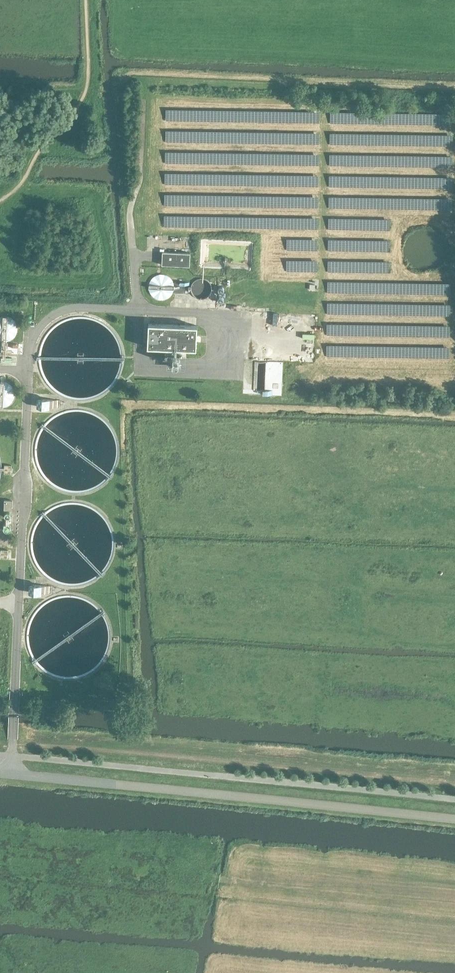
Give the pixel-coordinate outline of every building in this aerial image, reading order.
[(162,252),(162,265),(190,266),(190,253),(162,252)] [(148,323),(147,347),(197,349),(198,326),(148,323)] [(283,362),(255,361),(253,390),(265,390),(265,394),(263,394),(262,395),(282,395),(283,362)] [(41,407),(60,408),(63,407),(64,402),(60,400),(41,399),(41,407)] [(4,510),(12,510),(13,500),(4,500),(4,510)] [(55,587),(52,586),(33,585),(33,593),(52,594),(55,592),(55,587)]
